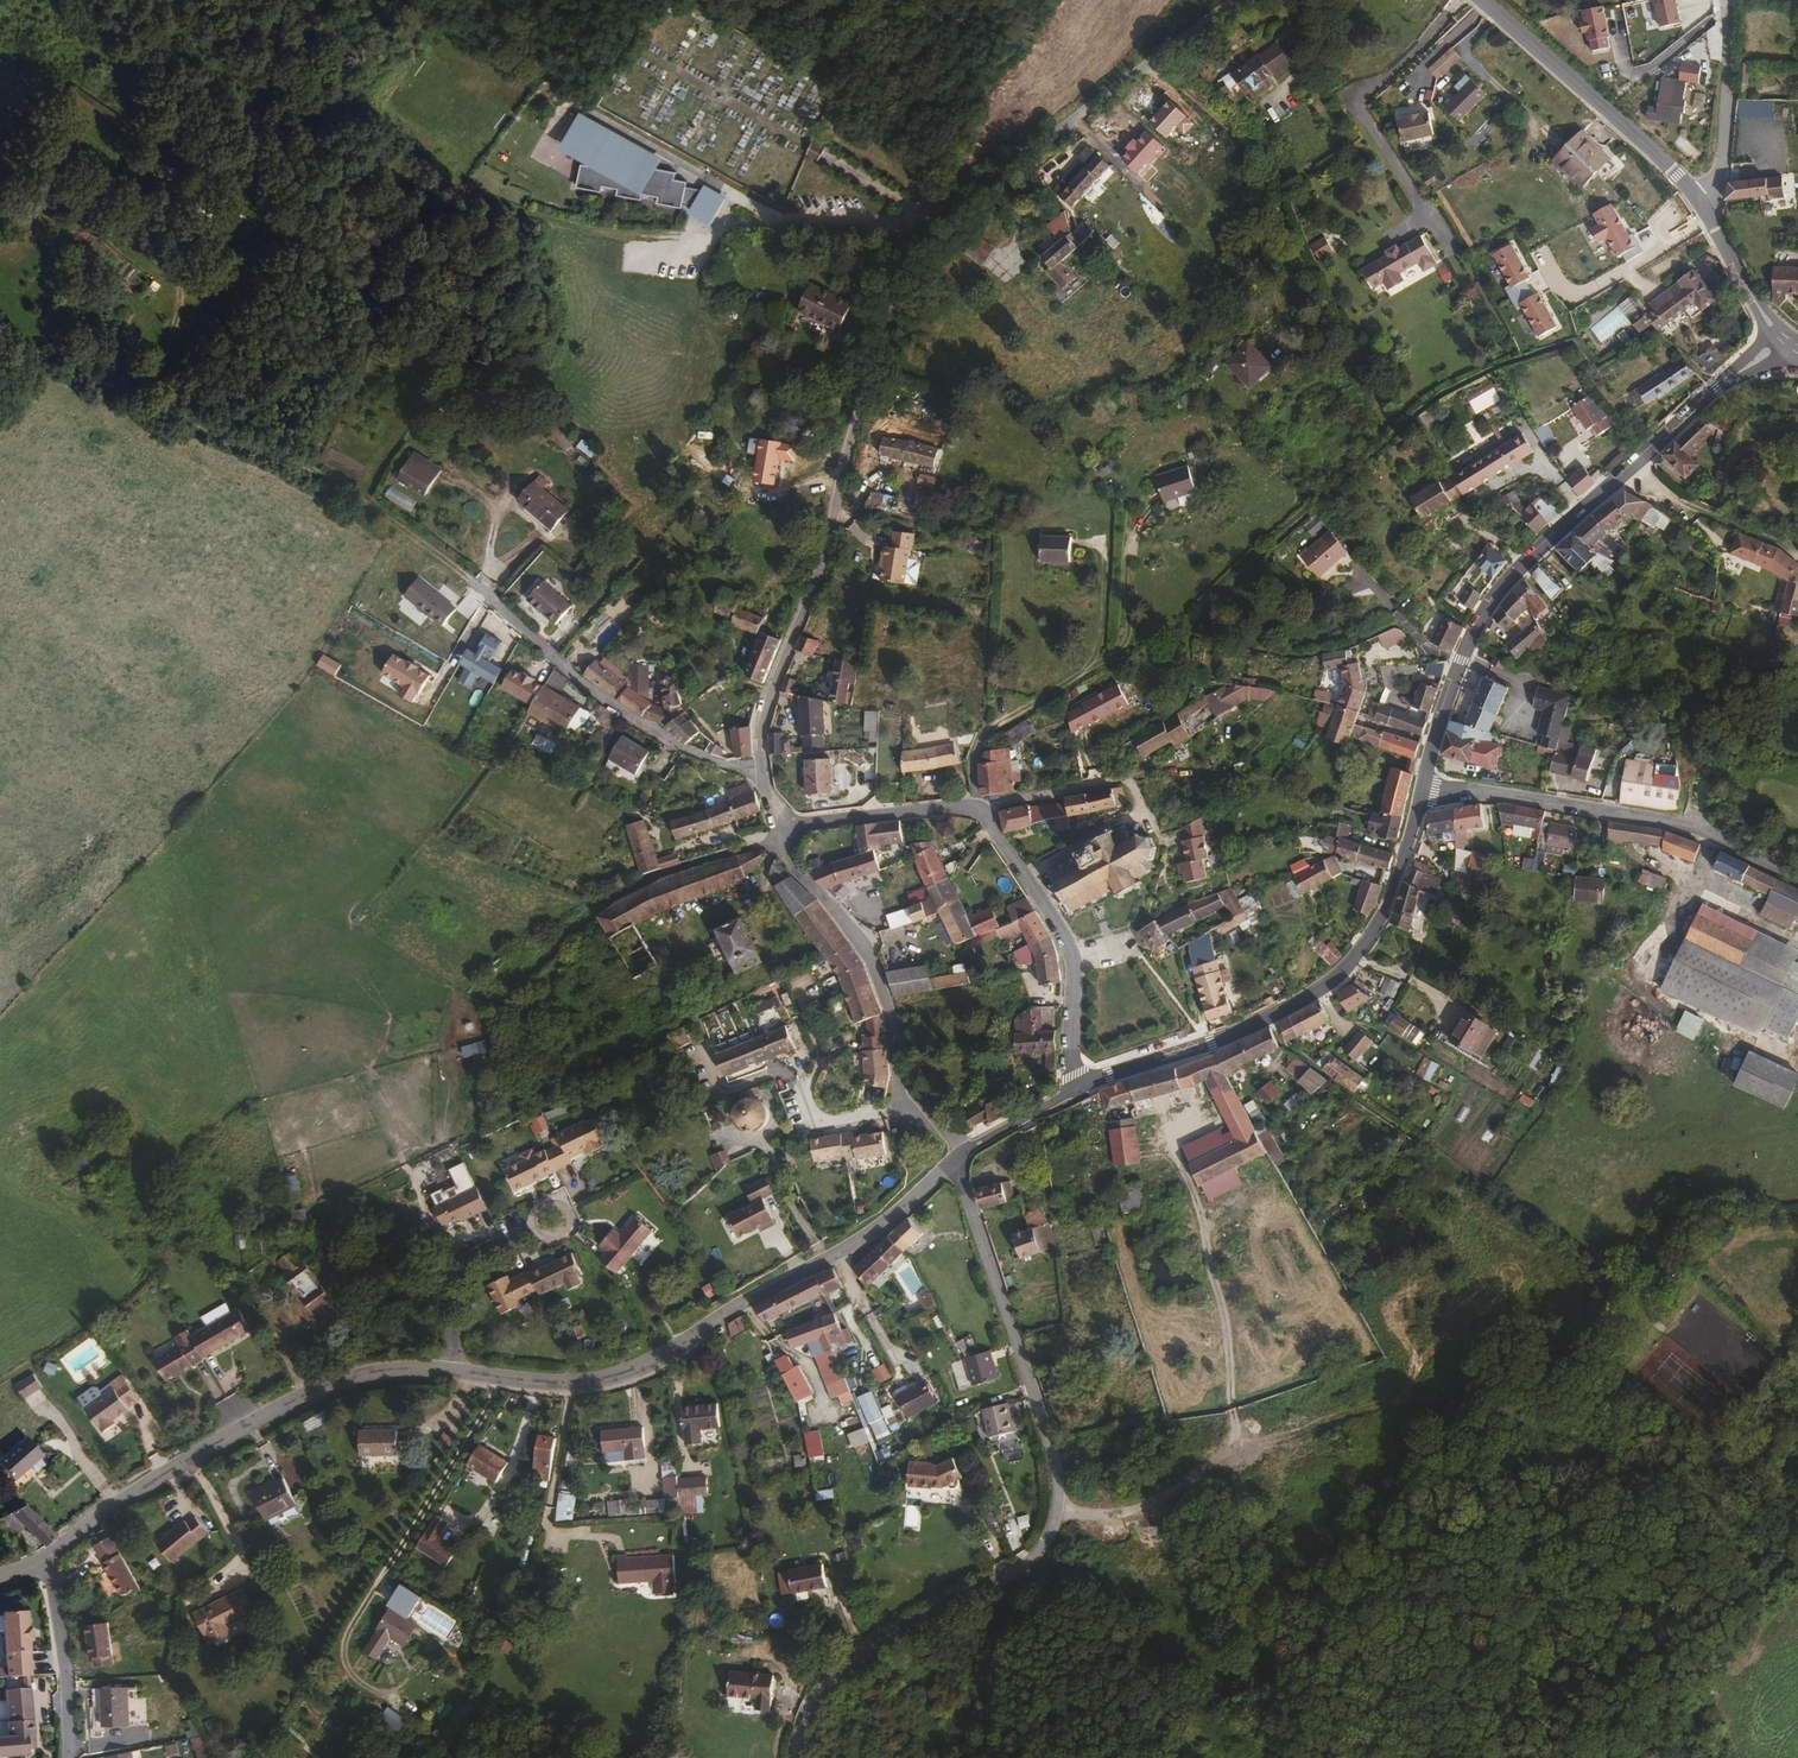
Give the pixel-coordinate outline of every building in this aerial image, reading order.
[(1271,77),(1292,61),(1279,43),(1241,71),(1235,76),(1241,83),(1248,93),(1251,92),(1271,77)] [(1450,67),(1459,58),(1451,50),(1443,58),(1450,67)] [(1437,79),(1450,67),(1443,58),(1429,71),(1437,79)] [(1664,72),(1668,77),(1677,70),(1673,64),(1664,72)] [(1749,65),(1740,65),(1739,85),(1749,86),(1749,65)] [(1241,83),(1235,76),(1241,71),(1239,69),(1220,83),(1222,85),(1225,83),(1231,91),(1241,83)] [(1462,92),(1447,107),(1460,120),(1485,94),(1467,76),(1457,87),(1462,92)] [(1255,98),(1274,83),(1271,77),(1251,92),(1255,98)] [(1648,107),(1647,119),(1681,123),(1682,113),(1685,113),(1686,102),(1684,102),(1687,83),(1663,81),(1659,108),(1648,107)] [(1231,91),(1225,83),(1222,85),(1210,94),(1216,102),(1231,91)] [(1407,119),(1399,121),(1405,143),(1436,136),(1431,114),(1420,116),(1420,115),(1407,118),(1407,119)] [(589,164),(572,155),(568,153),(584,124),(588,126),(602,134),(634,152),(627,165),(656,171),(661,161),(604,130),(590,122),(579,115),(557,153),(569,160),(579,166),(588,166),(589,164)] [(674,175),(660,172),(656,171),(627,165),(634,152),(602,134),(588,126),(584,124),(568,153),(572,155),(589,164),(588,166),(579,166),(574,189),(577,189),(599,194),(600,188),(616,191),(615,197),(639,202),(640,196),(647,198),(656,199),(655,206),(680,210),(681,205),(684,190),(685,184),(672,182),(674,175)] [(1608,159),(1581,132),(1568,146),(1595,173),(1608,159)] [(807,154),(818,160),(825,147),(812,140),(809,147),(807,154)] [(1595,173),(1568,146),(1554,160),(1581,187),(1595,173)] [(1097,179),(1109,166),(1098,154),(1087,167),(1097,179)] [(1071,210),(1097,179),(1087,167),(1059,199),(1071,210)] [(1786,199),(1783,177),(1740,182),(1742,198),(1753,197),(1753,199),(1770,197),(1770,201),(1786,199)] [(699,193),(696,192),(684,190),(681,205),(688,207),(691,207),(688,213),(711,225),(723,201),(701,189),(699,193)] [(1608,241),(1618,259),(1638,247),(1613,204),(1593,215),(1599,225),(1591,229),(1600,245),(1608,241)] [(1057,234),(1069,219),(1061,213),(1050,229),(1057,234)] [(1081,246),(1094,231),(1085,223),(1072,238),(1081,246)] [(1045,255),(1070,236),(1068,227),(1052,240),(1050,239),(1039,248),(1045,255)] [(986,267),(997,247),(974,235),(963,255),(986,267)] [(1062,261),(1081,246),(1072,238),(1070,236),(1045,255),(1043,257),(1051,270),(1062,261)] [(1419,262),(1431,255),(1420,236),(1398,249),(1396,246),(1386,253),(1387,255),(1363,270),(1374,289),(1384,283),(1389,291),(1404,281),(1399,274),(1419,262)] [(1328,237),(1311,243),(1317,260),(1334,254),(1328,237)] [(1532,278),(1512,244),(1493,255),(1513,289),(1532,278)] [(1425,271),(1437,264),(1431,255),(1419,262),(1425,271)] [(1071,273),(1062,261),(1051,270),(1043,257),(1041,258),(1049,267),(1045,271),(1057,286),(1071,273)] [(1692,315),(1715,296),(1693,269),(1680,279),(1685,286),(1657,310),(1648,316),(1647,317),(1653,324),(1659,331),(1686,308),(1692,315)] [(1773,270),(1774,307),(1780,311),(1788,300),(1789,295),(1797,295),(1797,269),(1773,270)] [(1061,291),(1076,279),(1071,273),(1057,286),(1061,291)] [(1657,310),(1685,286),(1680,279),(1651,302),(1657,310)] [(810,288),(800,315),(841,330),(850,302),(810,288)] [(1559,328),(1539,294),(1520,305),(1540,339),(1559,328)] [(1632,304),(1639,298),(1635,294),(1629,299),(1632,304)] [(1639,306),(1643,302),(1639,298),(1632,304),(1648,328),(1653,324),(1647,317),(1648,316),(1642,309),(1639,306)] [(1648,328),(1632,304),(1629,299),(1621,306),(1642,333),(1648,328)] [(1240,351),(1226,366),(1251,389),(1271,367),(1248,343),(1246,345),(1242,342),(1236,348),(1240,351)] [(1710,379),(1734,356),(1726,348),(1722,352),(1714,344),(1700,357),(1696,352),(1690,358),(1710,379)] [(1660,398),(1696,374),(1683,360),(1639,388),(1648,403),(1658,396),(1660,398)] [(1614,424),(1588,387),(1571,402),(1575,407),(1574,409),(1588,432),(1593,428),(1599,436),(1614,424)] [(1648,403),(1639,388),(1632,392),(1641,407),(1648,403)] [(1790,396),(1790,409),(1797,409),(1797,395),(1790,396)] [(1689,457),(1718,427),(1701,419),(1663,455),(1684,478),(1697,466),(1689,457)] [(1556,439),(1547,425),(1536,432),(1545,446),(1556,439)] [(903,461),(908,442),(884,436),(879,455),(903,461)] [(1463,495),(1530,453),(1521,437),(1465,472),(1453,479),(1463,495)] [(583,439),(577,447),(591,458),(597,451),(583,439)] [(798,445),(759,439),(752,483),(775,486),(779,459),(795,462),(798,445)] [(934,468),(939,449),(908,442),(903,461),(934,468)] [(426,496),(442,472),(415,454),(399,478),(426,496)] [(1196,490),(1188,465),(1156,476),(1164,501),(1178,496),(1195,491),(1196,490)] [(1579,498),(1593,485),(1582,468),(1568,481),(1579,498)] [(934,486),(936,478),(919,474),(917,483),(934,486)] [(548,482),(539,475),(533,481),(542,489),(548,482)] [(1463,495),(1453,479),(1441,486),(1438,483),(1436,484),(1434,481),(1419,489),(1421,493),(1411,500),(1421,519),(1438,509),(1454,500),(1463,495)] [(550,531),(565,513),(568,510),(542,489),(533,481),(515,503),(550,531)] [(417,501),(392,487),(386,497),(410,512),(417,501)] [(880,510),(883,494),(869,491),(866,507),(880,510)] [(1199,501),(1195,491),(1178,496),(1181,503),(1185,505),(1199,501)] [(1545,522),(1558,509),(1545,496),(1527,513),(1515,493),(1503,496),(1508,505),(1512,502),(1523,519),(1536,534),(1548,524),(1545,522)] [(1619,520),(1624,516),(1628,520),(1631,516),(1642,502),(1625,493),(1595,514),(1574,534),(1595,554),(1599,549),(1595,545),(1619,520)] [(1463,513),(1454,500),(1438,509),(1447,523),(1463,513)] [(1638,521),(1651,507),(1642,502),(1631,516),(1638,521)] [(1628,520),(1624,516),(1619,520),(1624,525),(1628,520)] [(905,583),(908,559),(909,551),(910,551),(912,534),(891,532),(890,547),(885,547),(885,548),(882,548),(881,560),(884,561),(881,582),(905,584),(905,583)] [(1317,577),(1338,559),(1339,558),(1346,565),(1352,559),(1329,532),(1300,559),(1317,577)] [(1595,554),(1574,534),(1557,551),(1579,575),(1588,565),(1599,574),(1611,562),(1607,560),(1596,555),(1595,554)] [(1797,566),(1778,551),(1738,534),(1730,553),(1769,570),(1786,582),(1797,566)] [(972,535),(968,543),(979,550),(984,542),(972,535)] [(1072,536),(1041,535),(1041,561),(1071,562),(1072,536)] [(1493,579),(1507,562),(1488,546),(1475,565),(1493,579)] [(1607,560),(1609,553),(1599,549),(1595,554),(1596,555),(1607,560)] [(918,581),(920,564),(915,559),(908,559),(905,583),(913,583),(918,581)] [(1562,591),(1539,566),(1531,574),(1552,601),(1562,591)] [(1797,621),(1797,566),(1786,582),(1777,620),(1797,624),(1797,621)] [(455,611),(419,580),(406,595),(443,626),(455,611)] [(1538,597),(1525,580),(1514,590),(1529,606),(1538,597)] [(543,582),(528,600),(544,614),(546,611),(559,622),(572,607),(543,582)] [(1472,612),(1481,595),(1471,589),(1461,604),(1472,612)] [(1505,633),(1529,606),(1514,590),(1492,619),(1505,633)] [(736,608),(738,602),(718,597),(712,617),(732,622),(735,612),(736,608)] [(758,634),(764,620),(735,612),(732,622),(730,627),(758,634)] [(1452,653),(1464,628),(1442,618),(1430,643),(1452,653)] [(1527,649),(1542,635),(1535,621),(1507,647),(1517,659),(1527,649)] [(1384,651),(1406,641),(1400,627),(1378,637),(1384,651)] [(763,683),(780,640),(762,632),(747,676),(763,683)] [(485,633),(478,646),(480,647),(485,650),(493,655),(501,642),(485,633)] [(1530,651),(1544,637),(1542,635),(1527,649),(1530,651)] [(733,659),(728,639),(724,638),(724,639),(726,651),(729,665),(733,659)] [(814,656),(818,642),(802,638),(797,652),(814,656)] [(480,647),(476,654),(481,657),(485,650),(480,647)] [(1359,661),(1356,662),(1351,664),(1346,648),(1335,652),(1322,655),(1327,671),(1331,670),(1342,666),(1346,676),(1348,683),(1340,704),(1361,711),(1368,691),(1359,661)] [(476,654),(466,649),(457,664),(465,668),(458,681),(470,688),(478,676),(493,684),(502,669),(481,657),(476,654)] [(431,676),(395,655),(384,675),(405,687),(401,695),(413,703),(418,695),(420,696),(431,676)] [(323,656),(318,666),(335,676),(341,666),(323,656)] [(1491,663),(1491,664),(1502,668),(1505,660),(1494,656),(1491,663)] [(626,679),(599,658),(596,662),(623,683),(626,679)] [(856,686),(858,666),(838,661),(830,702),(845,704),(849,685),(856,686)] [(641,696),(630,688),(623,683),(596,662),(583,675),(641,717),(651,705),(648,703),(640,697),(641,696)] [(1442,679),(1447,662),(1428,664),(1424,674),(1442,679)] [(648,703),(647,666),(629,666),(629,681),(633,684),(630,688),(641,696),(640,697),(648,703)] [(1346,676),(1342,666),(1331,670),(1334,680),(1346,676)] [(1398,683),(1396,667),(1381,669),(1384,686),(1398,683)] [(512,669),(501,686),(527,702),(537,685),(512,669)] [(567,735),(582,710),(558,695),(569,677),(556,669),(541,694),(553,702),(546,715),(533,707),(530,712),(567,735)] [(682,710),(674,693),(677,680),(669,678),(667,676),(660,682),(663,685),(663,697),(662,698),(666,710),(665,710),(664,712),(661,724),(666,726),(679,712),(682,710)] [(1488,733),(1508,688),(1485,677),(1476,698),(1475,702),(1464,726),(1482,731),(1487,733),(1488,733)] [(633,684),(629,681),(626,679),(623,683),(630,688),(633,684)] [(1118,683),(1081,703),(1081,704),(1069,711),(1072,733),(1091,723),(1092,725),(1130,704),(1118,683)] [(854,706),(856,686),(849,685),(845,704),(854,706)] [(1267,702),(1268,690),(1257,688),(1232,685),(1231,696),(1267,702)] [(1430,714),(1438,691),(1422,685),(1419,692),(1417,691),(1414,696),(1417,697),(1415,701),(1408,699),(1406,705),(1430,714)] [(1537,689),(1536,690),(1531,709),(1542,712),(1535,735),(1543,737),(1540,748),(1554,753),(1557,743),(1559,738),(1562,727),(1565,717),(1563,717),(1565,709),(1567,705),(1572,706),(1574,699),(1537,689)] [(824,741),(825,702),(798,697),(796,700),(795,700),(795,705),(802,706),(802,741),(805,741),(821,741),(824,741)] [(1172,746),(1218,719),(1203,697),(1165,722),(1134,739),(1141,758),(1170,741),(1172,746)] [(1357,723),(1361,711),(1340,704),(1328,701),(1325,710),(1357,723)] [(1375,717),(1381,704),(1376,702),(1370,715),(1375,717)] [(1399,727),(1404,714),(1381,704),(1375,717),(1399,727)] [(661,724),(664,712),(651,705),(641,717),(663,729),(666,726),(661,724)] [(1419,745),(1357,723),(1325,710),(1320,722),(1331,727),(1328,735),(1349,743),(1352,734),(1416,759),(1419,745)] [(672,732),(686,718),(679,712),(666,726),(672,732)] [(867,712),(866,742),(878,742),(879,712),(867,712)] [(613,732),(619,720),(610,713),(603,727),(613,732)] [(1422,737),(1426,723),(1404,714),(1399,727),(1422,737)] [(686,744),(698,727),(688,716),(686,718),(672,732),(671,734),(681,741),(686,744)] [(1012,745),(1034,731),(1027,721),(1005,735),(1012,745)] [(1478,742),(1482,731),(1464,726),(1458,724),(1450,722),(1441,755),(1493,769),(1498,748),(1478,742)] [(606,746),(613,732),(603,727),(596,740),(606,746)] [(752,757),(752,727),(734,729),(737,758),(752,757)] [(971,746),(976,732),(962,732),(961,746),(971,746)] [(787,753),(786,747),(786,740),(784,738),(778,738),(778,733),(769,733),(769,754),(787,753)] [(623,737),(610,760),(637,776),(651,754),(623,737)] [(820,751),(821,741),(805,741),(805,752),(820,751)] [(961,764),(957,743),(926,751),(903,754),(903,782),(907,782),(907,774),(929,771),(961,764)] [(1585,782),(1594,751),(1578,747),(1577,749),(1557,743),(1554,753),(1550,774),(1585,782)] [(717,757),(722,751),(719,748),(712,755),(717,757)] [(1010,774),(1009,762),(1007,750),(1002,750),(1002,753),(985,755),(980,764),(982,796),(1013,792),(1012,782),(1018,782),(1017,773),(1010,774)] [(829,758),(806,760),(808,793),(831,792),(829,758)] [(1280,781),(1295,765),(1288,760),(1274,777),(1280,781)] [(1017,773),(1016,762),(1009,762),(1010,774),(1017,773)] [(1680,790),(1677,770),(1626,763),(1620,804),(1680,813),(1680,790)] [(1402,818),(1412,775),(1392,771),(1382,815),(1385,816),(1386,814),(1402,818)] [(911,803),(911,789),(903,789),(903,804),(911,803)] [(1116,807),(1112,790),(1065,799),(1065,803),(1070,828),(1071,833),(1079,831),(1077,815),(1116,807)] [(707,830),(734,819),(735,821),(762,812),(756,792),(694,817),(671,823),(676,840),(707,830)] [(1070,828),(1065,803),(1055,806),(1029,807),(1028,806),(1000,812),(1005,832),(1051,821),(1054,832),(1070,828)] [(1542,823),(1544,811),(1503,804),(1500,804),(1501,814),(1514,816),(1513,824),(1540,829),(1542,823)] [(1484,828),(1481,805),(1455,810),(1454,831),(1454,843),(1462,843),(1462,830),(1484,828)] [(1454,831),(1455,810),(1429,814),(1427,834),(1454,831)] [(1396,842),(1402,818),(1386,814),(1385,816),(1382,815),(1373,812),(1368,830),(1375,832),(1374,836),(1396,842)] [(1206,879),(1202,860),(1208,859),(1199,819),(1182,828),(1184,841),(1181,842),(1185,863),(1177,865),(1179,875),(1183,874),(1186,884),(1206,879)] [(656,861),(642,821),(628,825),(642,873),(643,875),(683,863),(680,858),(677,859),(676,855),(656,861)] [(903,843),(899,822),(857,826),(861,856),(875,853),(880,852),(880,847),(903,843)] [(1570,849),(1573,828),(1542,823),(1540,829),(1537,843),(1570,849)] [(1700,845),(1665,832),(1608,823),(1608,857),(1622,860),(1623,843),(1629,844),(1634,842),(1662,848),(1662,852),(1693,862),(1700,845)] [(1078,858),(1045,875),(1056,895),(1066,914),(1112,890),(1116,899),(1134,889),(1136,888),(1133,881),(1145,874),(1141,867),(1150,863),(1151,850),(1146,839),(1135,836),(1127,840),(1123,833),(1110,840),(1107,834),(1083,846),(1085,850),(1076,855),(1078,858)] [(1337,852),(1340,838),(1337,837),(1326,836),(1323,849),(1337,852)] [(1393,855),(1340,838),(1337,852),(1336,855),(1388,870),(1393,855)] [(948,877),(931,842),(912,845),(915,857),(920,869),(931,890),(948,877)] [(658,912),(725,889),(724,885),(743,879),(767,855),(760,850),(681,873),(648,887),(620,900),(603,915),(644,991),(667,977),(633,926),(658,912)] [(880,870),(875,853),(861,856),(810,874),(824,889),(880,870)] [(1478,881),(1486,859),(1471,853),(1462,874),(1478,881)] [(1731,857),(1720,853),(1713,868),(1768,895),(1766,900),(1797,915),(1797,914),(1797,913),(1797,890),(1731,857)] [(1303,893),(1342,873),(1333,856),(1312,867),(1308,859),(1295,865),(1299,874),(1293,876),(1303,893)] [(852,948),(817,900),(791,879),(791,877),(775,860),(770,873),(778,885),(776,887),(827,957),(852,948)] [(1541,870),(1542,862),(1533,862),(1532,868),(1541,870)] [(1437,898),(1444,881),(1409,865),(1403,881),(1434,897),(1437,898)] [(1662,891),(1666,879),(1644,870),(1639,882),(1662,891)] [(959,899),(949,879),(948,877),(931,890),(934,897),(940,911),(959,899)] [(1376,903),(1381,885),(1356,877),(1354,881),(1366,886),(1359,907),(1366,910),(1365,913),(1368,914),(1376,903)] [(1603,901),(1605,881),(1578,878),(1576,899),(1603,901)] [(1421,934),(1434,897),(1403,881),(1394,914),(1389,921),(1410,933),(1412,929),(1421,934)] [(1165,936),(1222,904),(1227,913),(1213,921),(1214,923),(1211,924),(1214,929),(1243,912),(1230,889),(1187,905),(1187,906),(1156,922),(1165,936)] [(913,907),(931,899),(928,892),(910,899),(913,907)] [(940,911),(934,897),(931,899),(913,907),(910,908),(913,924),(940,912),(940,911)] [(1035,911),(1026,897),(1008,906),(1014,923),(1019,921),(1035,911)] [(968,918),(959,899),(940,911),(940,912),(956,944),(977,937),(968,918)] [(1797,915),(1766,900),(1758,913),(1790,929),(1797,915)] [(1014,923),(1008,906),(993,914),(991,909),(968,918),(977,937),(1000,928),(1014,923)] [(1051,939),(1035,911),(1019,921),(1014,923),(1000,928),(1003,936),(1022,930),(1030,944),(1031,947),(1051,939)] [(1689,937),(1700,915),(1695,912),(1684,934),(1689,937)] [(1766,975),(1778,953),(1700,915),(1689,937),(1766,975)] [(743,919),(719,930),(738,974),(763,962),(743,919)] [(1165,936),(1156,922),(1140,933),(1153,950),(1169,942),(1165,936)] [(1740,1028),(1766,975),(1689,937),(1663,989),(1740,1028)] [(1061,982),(1057,955),(1051,939),(1031,947),(1038,959),(1041,986),(1061,982)] [(1341,956),(1333,942),(1328,945),(1337,960),(1341,956)] [(1038,959),(1031,947),(1030,944),(1022,948),(1031,963),(1038,959)] [(1337,960),(1328,945),(1321,949),(1331,966),(1337,960)] [(969,983),(957,947),(930,958),(937,979),(930,981),(926,967),(885,974),(893,995),(969,983)] [(871,982),(865,966),(852,948),(827,957),(840,975),(846,993),(871,982)] [(1785,985),(1796,962),(1778,953),(1766,975),(1785,985)] [(937,979),(930,958),(923,960),(926,967),(930,981),(937,979)] [(1220,977),(1214,960),(1191,968),(1196,986),(1220,977)] [(1760,1038),(1780,999),(1786,985),(1785,985),(1766,975),(1740,1028),(1760,1038)] [(1232,1012),(1220,977),(1196,986),(1208,1021),(1232,1012)] [(1391,995),(1397,982),(1388,978),(1382,992),(1391,995)] [(1360,990),(1364,984),(1355,979),(1352,985),(1360,990)] [(883,1015),(871,982),(846,993),(857,1022),(868,1019),(883,1015)] [(1348,1012),(1370,996),(1360,990),(1352,985),(1337,993),(1348,1012)] [(1797,1020),(1797,1008),(1780,999),(1760,1038),(1784,1049),(1797,1020)] [(1329,1020),(1320,1002),(1278,1024),(1287,1042),(1300,1036),(1329,1020)] [(1058,1043),(1056,1030),(1053,1030),(1055,1007),(1034,1008),(1033,1025),(1022,1025),(1023,1034),(1003,1036),(1006,1053),(1016,1052),(1017,1056),(1047,1052),(1057,1050),(1058,1043)] [(1675,1034),(1694,1042),(1704,1021),(1684,1013),(1675,1034)] [(1486,1028),(1465,1014),(1458,1025),(1460,1027),(1459,1027),(1479,1039),(1486,1028)] [(887,1048),(884,1017),(883,1015),(868,1019),(869,1037),(862,1037),(863,1051),(887,1048)] [(1405,1039),(1413,1026),(1396,1015),(1388,1028),(1405,1039)] [(796,1047),(787,1025),(763,1035),(772,1057),(796,1047)] [(1470,1054),(1479,1039),(1459,1027),(1450,1041),(1470,1054)] [(689,1044),(681,1028),(668,1036),(676,1051),(689,1044)] [(1185,1029),(1177,1032),(1179,1039),(1188,1036),(1185,1029)] [(1224,1074),(1280,1049),(1270,1029),(1215,1057),(1224,1074)] [(1353,1060),(1371,1040),(1360,1030),(1342,1050),(1353,1060)] [(725,1077),(772,1057),(763,1035),(715,1055),(725,1077)] [(1326,1050),(1317,1042),(1315,1044),(1309,1039),(1307,1041),(1300,1036),(1287,1042),(1316,1064),(1326,1052),(1326,1050)] [(476,1046),(464,1048),(466,1058),(478,1055),(476,1046)] [(890,1074),(887,1048),(863,1051),(866,1076),(864,1083),(888,1087),(890,1074)] [(1056,1071),(1057,1050),(1047,1052),(1046,1071),(1056,1071)] [(1322,1069),(1332,1056),(1326,1052),(1316,1064),(1322,1069)] [(1363,1080),(1332,1056),(1322,1069),(1354,1093),(1363,1080)] [(1276,1164),(1260,1136),(1224,1074),(1215,1057),(1160,1073),(1102,1091),(1109,1111),(1206,1082),(1232,1129),(1239,1141),(1191,1165),(1199,1187),(1202,1186),(1244,1167),(1249,1178),(1276,1164)] [(1418,1075),(1433,1081),(1440,1065),(1425,1059),(1418,1075)] [(1326,1080),(1299,1060),(1296,1064),(1306,1073),(1299,1081),(1312,1093),(1326,1080)] [(1795,1086),(1746,1062),(1731,1095),(1779,1119),(1795,1086)] [(1269,1082),(1264,1076),(1253,1084),(1258,1091),(1269,1082)] [(1268,1103),(1279,1094),(1269,1082),(1258,1091),(1261,1095),(1258,1098),(1262,1103),(1265,1100),(1268,1103)] [(767,1120),(767,1116),(766,1109),(764,1106),(760,1103),(762,1098),(758,1088),(740,1095),(741,1100),(736,1108),(734,1111),(734,1116),(734,1120),(736,1124),(740,1128),(745,1131),(749,1132),(754,1132),(758,1131),(761,1128),(765,1124),(767,1120)] [(1278,1120),(1306,1096),(1302,1091),(1287,1104),(1284,1101),(1271,1112),(1278,1120)] [(1008,1114),(1001,1099),(988,1105),(987,1104),(966,1114),(973,1124),(984,1119),(987,1124),(991,1122),(992,1123),(1008,1114)] [(603,1138),(608,1136),(598,1117),(588,1122),(580,1127),(578,1124),(558,1134),(559,1135),(551,1139),(555,1147),(547,1151),(556,1169),(573,1161),(570,1155),(588,1146),(591,1152),(607,1144),(603,1138)] [(1137,1164),(1131,1118),(1110,1121),(1116,1167),(1137,1164)] [(1191,1165),(1239,1141),(1232,1129),(1185,1152),(1191,1165)] [(885,1153),(882,1130),(853,1135),(852,1131),(841,1133),(844,1153),(844,1156),(855,1155),(855,1158),(885,1153)] [(1283,1161),(1266,1132),(1260,1136),(1276,1164),(1283,1161)] [(844,1153),(841,1133),(811,1138),(813,1158),(844,1153)] [(547,1151),(546,1150),(537,1155),(535,1150),(522,1157),(524,1161),(506,1171),(517,1191),(557,1171),(556,1169),(547,1151)] [(710,1158),(717,1172),(732,1165),(726,1151),(710,1158)] [(1245,1188),(1242,1182),(1249,1178),(1244,1167),(1202,1186),(1212,1204),(1245,1188)] [(1015,1198),(1009,1180),(975,1190),(979,1209),(1015,1198)] [(1144,1213),(1143,1186),(1122,1186),(1123,1213),(1144,1213)] [(489,1210),(478,1188),(436,1209),(445,1227),(461,1219),(463,1223),(489,1210)] [(762,1198),(726,1216),(738,1237),(757,1227),(759,1231),(773,1223),(771,1220),(773,1219),(762,1198)] [(1055,1247),(1042,1208),(1026,1213),(1032,1232),(1031,1232),(1041,1253),(1055,1247)] [(616,1273),(652,1231),(635,1217),(620,1235),(614,1229),(600,1246),(606,1252),(600,1260),(616,1273)] [(906,1251),(923,1235),(909,1219),(888,1238),(906,1251)] [(1041,1253),(1031,1232),(999,1241),(993,1223),(983,1222),(1006,1289),(1023,1283),(1016,1263),(1041,1253)] [(868,1287),(906,1251),(888,1238),(855,1269),(868,1287)] [(304,1243),(282,1257),(322,1320),(344,1307),(304,1243)] [(268,1247),(253,1257),(259,1266),(274,1257),(268,1247)] [(581,1287),(577,1280),(580,1278),(570,1257),(528,1278),(536,1293),(538,1298),(564,1286),(567,1293),(581,1287)] [(844,1287),(833,1269),(817,1278),(825,1294),(826,1297),(844,1287)] [(510,1286),(528,1278),(526,1274),(508,1283),(510,1286)] [(518,1302),(536,1293),(528,1278),(510,1286),(508,1283),(506,1278),(486,1288),(500,1317),(520,1307),(518,1302)] [(783,1315),(825,1294),(817,1278),(756,1310),(765,1321),(783,1315)] [(939,1301),(929,1285),(924,1287),(927,1292),(921,1296),(928,1307),(939,1301)] [(839,1328),(842,1327),(835,1312),(819,1319),(832,1349),(845,1343),(839,1328)] [(745,1316),(726,1325),(733,1339),(751,1331),(745,1316)] [(819,1319),(785,1333),(792,1349),(807,1342),(830,1397),(849,1389),(832,1349),(819,1319)] [(240,1346),(229,1325),(203,1340),(214,1361),(240,1346)] [(848,1342),(842,1327),(839,1328),(845,1343),(848,1342)] [(214,1361),(203,1340),(195,1345),(207,1365),(214,1361)] [(193,1374),(207,1365),(195,1345),(155,1368),(167,1388),(183,1380),(183,1381),(194,1375),(193,1374)] [(996,1380),(989,1352),(964,1359),(971,1387),(996,1380)] [(812,1393),(798,1367),(794,1369),(788,1358),(782,1356),(775,1360),(797,1401),(812,1393)] [(884,1364),(870,1371),(877,1384),(891,1378),(884,1364)] [(45,1389),(35,1375),(25,1383),(35,1396),(45,1389)] [(116,1394),(87,1413),(103,1436),(116,1428),(114,1425),(131,1414),(130,1411),(141,1404),(124,1379),(111,1388),(116,1394)] [(913,1390),(899,1398),(909,1416),(936,1401),(924,1381),(912,1387),(913,1390)] [(35,1396),(25,1383),(18,1388),(27,1401),(35,1396)] [(890,1433),(871,1392),(857,1398),(876,1440),(890,1433)] [(704,1403),(686,1405),(690,1442),(708,1440),(704,1403)] [(1011,1432),(1006,1404),(981,1409),(987,1437),(1011,1432)] [(643,1424),(603,1429),(605,1449),(628,1447),(629,1457),(645,1456),(644,1444),(645,1444),(643,1424)] [(869,1440),(864,1428),(847,1435),(852,1447),(869,1440)] [(402,1434),(364,1435),(364,1459),(403,1459),(402,1434)] [(549,1484),(556,1440),(540,1438),(536,1464),(545,1465),(542,1483),(549,1484)] [(0,1462),(0,1468),(14,1485),(45,1460),(27,1439),(0,1462)] [(890,1446),(875,1451),(879,1462),(894,1457),(890,1446)] [(476,1475),(489,1456),(477,1449),(465,1468),(476,1475)] [(908,1483),(920,1484),(924,1484),(924,1483),(944,1484),(946,1482),(948,1482),(950,1484),(950,1485),(956,1486),(959,1482),(958,1477),(962,1475),(952,1455),(939,1462),(930,1461),(930,1459),(909,1458),(909,1459),(908,1483)] [(493,1486),(505,1467),(489,1456),(476,1475),(493,1486)] [(680,1496),(678,1475),(664,1476),(666,1497),(680,1496)] [(284,1479),(254,1494),(268,1521),(298,1506),(301,1512),(309,1508),(302,1494),(294,1497),(284,1479)] [(558,1516),(575,1517),(577,1491),(559,1490),(558,1516)] [(609,1498),(609,1512),(621,1512),(621,1499),(609,1498)] [(24,1509),(0,1521),(0,1528),(10,1537),(21,1526),(44,1548),(54,1538),(24,1509)] [(435,1539),(445,1524),(433,1516),(410,1552),(421,1560),(435,1539)] [(185,1523),(159,1547),(174,1565),(208,1534),(195,1519),(187,1526),(185,1523)] [(431,1566),(445,1545),(435,1539),(421,1560),(431,1566)] [(121,1599),(142,1596),(113,1541),(99,1549),(107,1565),(104,1567),(121,1599)] [(107,1565),(99,1549),(95,1551),(104,1567),(107,1565)] [(675,1556),(618,1557),(618,1581),(654,1581),(654,1592),(674,1592),(674,1579),(676,1579),(675,1556)] [(829,1587),(823,1564),(791,1572),(796,1595),(829,1587)] [(400,1585),(386,1606),(407,1619),(421,1598),(400,1585)] [(243,1587),(194,1614),(210,1644),(231,1633),(227,1626),(256,1610),(243,1587)] [(798,1603),(831,1595),(829,1587),(796,1595),(798,1603)] [(35,1625),(30,1625),(30,1610),(5,1611),(8,1665),(0,1666),(0,1675),(33,1673),(31,1641),(36,1640),(35,1625)] [(413,1627),(387,1612),(375,1631),(377,1632),(363,1654),(374,1660),(387,1639),(401,1647),(413,1627)] [(108,1624),(86,1626),(88,1659),(92,1659),(93,1667),(111,1666),(108,1624)] [(513,1654),(522,1635),(510,1629),(501,1649),(513,1654)] [(764,1714),(767,1678),(731,1675),(729,1700),(757,1702),(757,1714),(764,1714)] [(773,1704),(775,1679),(767,1678),(764,1714),(771,1715),(772,1704),(773,1704)] [(34,1697),(34,1686),(7,1687),(7,1697),(7,1699),(34,1697)] [(131,1688),(105,1688),(105,1727),(131,1727),(131,1688)] [(35,1702),(7,1704),(9,1732),(0,1732),(0,1754),(29,1753),(29,1748),(29,1739),(36,1738),(35,1702)] [(7,1704),(0,1705),(0,1732),(9,1732),(7,1704)] [(408,1721),(387,1707),(380,1719),(400,1733),(408,1721)] [(198,1757),(208,1757),(209,1757),(201,1735),(191,1738),(198,1757)]
